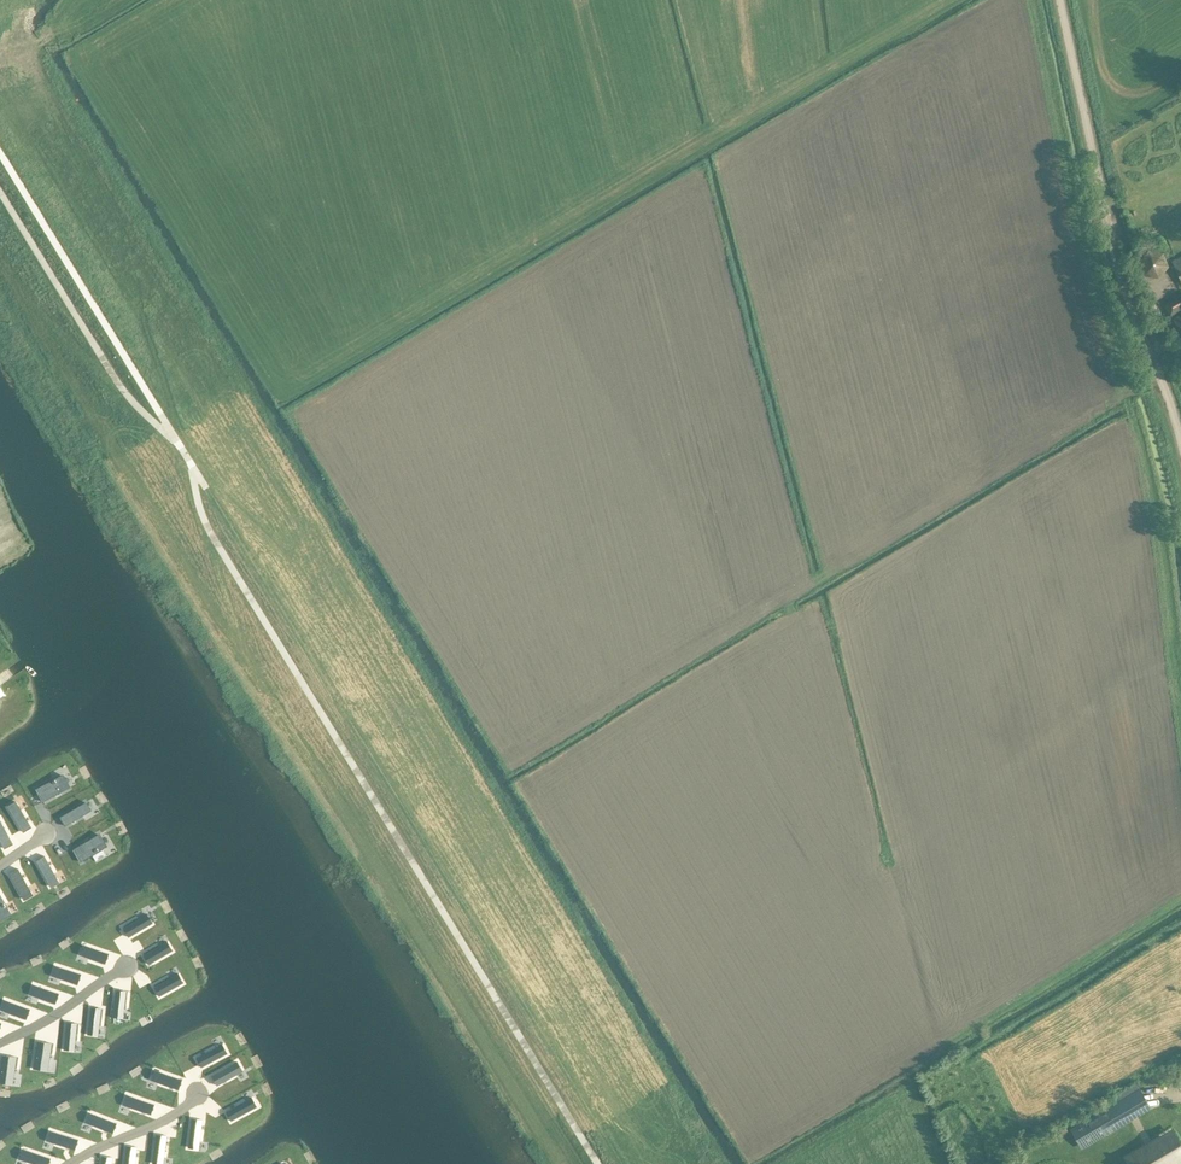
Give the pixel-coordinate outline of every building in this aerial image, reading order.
[(1159,277),(1168,266),(1163,253),(1150,250),(1141,260),(1145,274),(1159,277)] [(1171,261),(1180,280),(1180,255),(1171,261)] [(1146,1096),(1170,1087),(1164,1072),(1140,1082),(1146,1096)] [(1121,1100),(1077,1126),(1087,1144),(1132,1118),(1121,1100)] [(1179,1155),(1168,1138),(1135,1158),(1138,1163),(1164,1163),(1179,1155)]
